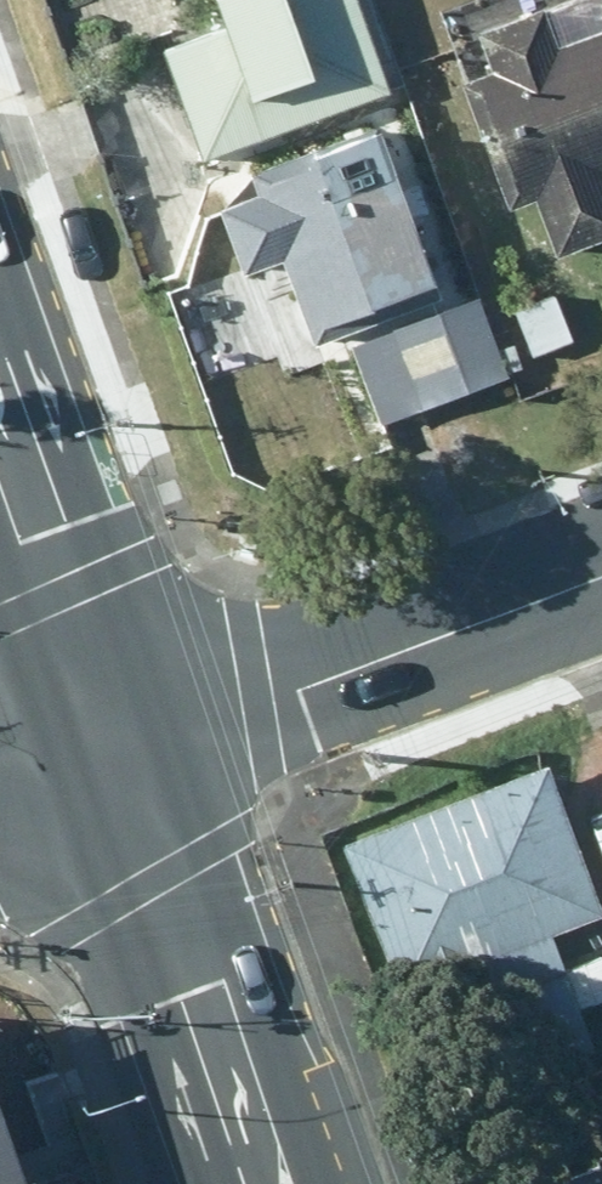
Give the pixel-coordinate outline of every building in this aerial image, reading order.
[(157,59),(200,173),(390,102),(352,0),(212,0),(225,34),(157,59)] [(553,265),(601,247),(601,32),(555,50),(538,6),(467,32),(486,82),(457,93),(501,212),(529,202),(553,265)] [(369,144),(207,205),(236,283),(273,269),(305,354),(346,335),(430,306),(369,144)] [(346,335),(378,427),(502,384),(470,292),(430,306),(346,335)] [(578,348),(556,295),(508,315),(530,368),(578,348)] [(545,775),(340,849),(392,993),(455,971),(501,1097),(598,1062),(549,925),(593,909),(545,775)] [(0,1077),(0,1183),(38,1183),(0,1077)] [(549,1168),(554,1183),(601,1183),(601,1149),(549,1168)]
